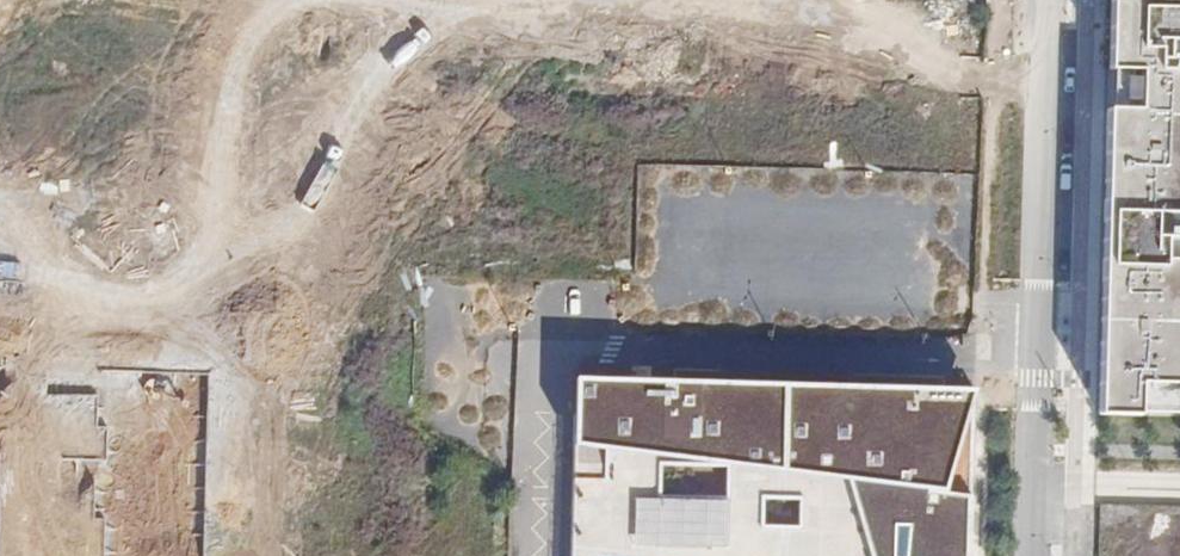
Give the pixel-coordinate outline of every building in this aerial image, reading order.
[(1179,245),(1179,2),(1108,0),(1106,74),(1139,75),(1138,113),(1106,112),(1098,418),(1138,419),(1139,387),(1146,387),(1179,388),(1179,264),(1166,264),(1166,254),(1166,245),(1179,245)] [(716,192),(644,191),(641,308),(688,309),(689,266),(714,267),(716,192)] [(978,386),(574,378),(572,555),(973,555),(978,386)]
